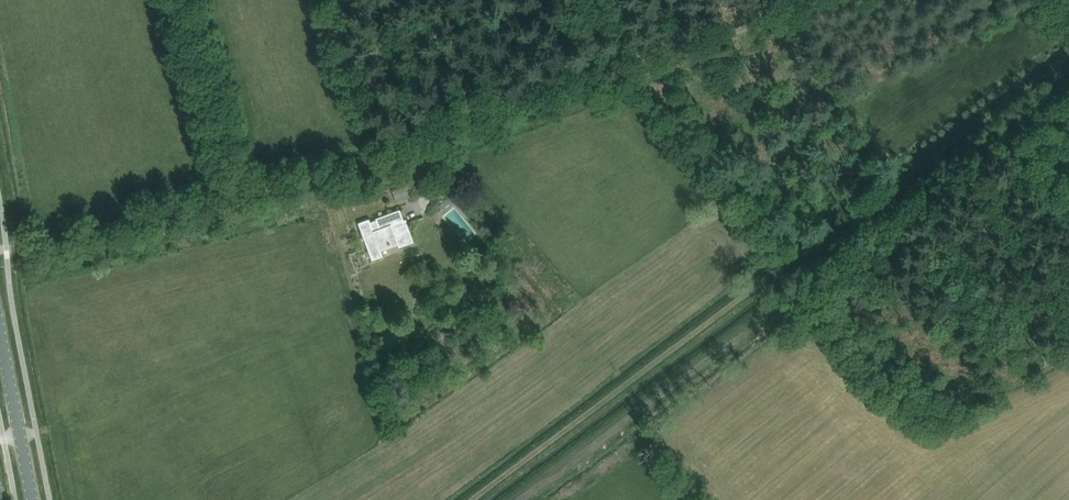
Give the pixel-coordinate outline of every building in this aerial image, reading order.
[(394,195),(397,202),(410,197),(408,190),(394,195)] [(450,202),(447,198),(439,204),(443,209),(450,202)] [(383,256),(380,247),(396,240),(399,247),(414,242),(407,223),(403,224),(402,221),(404,220),(400,209),(376,218),(376,220),(370,222),(369,219),(358,223),(372,260),(383,256)]
